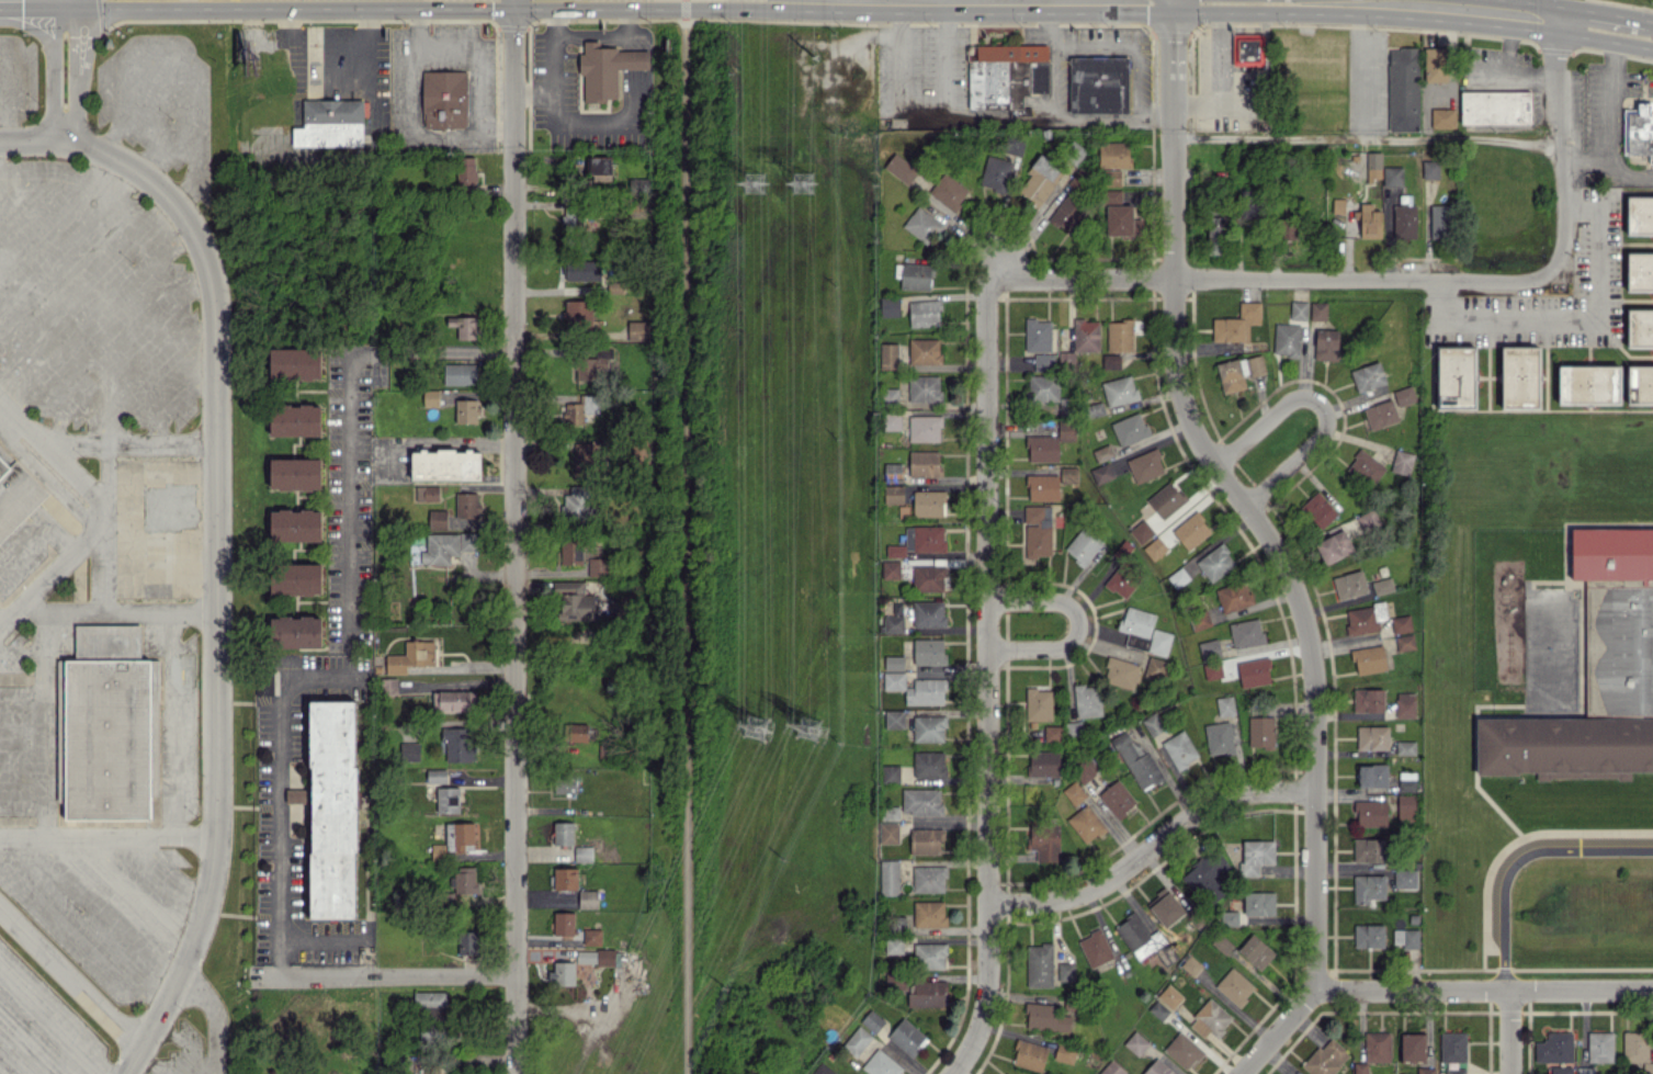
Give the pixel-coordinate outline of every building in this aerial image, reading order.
[(1233,35),(1232,64),(1263,66),(1264,37),(1233,35)] [(977,44),(977,61),(969,61),(969,109),(1024,109),(1024,93),(1050,93),(1050,44),(977,44)] [(577,55),(580,55),(580,46),(618,45),(618,50),(632,50),(650,49),(650,67),(632,68),(616,68),(616,101),(584,102),(582,74),(577,74),(577,55)] [(1447,81),(1447,47),(1424,48),(1425,81),(1447,81)] [(1419,48),(1390,48),(1388,131),(1418,131),(1419,48)] [(1128,112),(1128,56),(1070,57),(1070,113),(1128,112)] [(468,71),(423,70),(423,127),(467,128),(468,71)] [(1530,90),(1460,92),(1461,125),(1531,123),(1530,90)] [(363,99),(303,99),(303,127),(293,127),(293,145),(363,145),(363,99)] [(1648,155),(1648,163),(1652,163),(1652,110),(1651,110),(1651,102),(1636,102),(1636,109),(1623,109),(1624,155),(1648,155)] [(1455,108),(1432,108),(1432,128),(1455,128),(1455,108)] [(1006,134),(1003,151),(1023,155),(1026,138),(1006,134)] [(1130,141),(1098,142),(1099,168),(1130,167),(1130,141)] [(908,184),(919,169),(895,152),(884,167),(908,184)] [(1381,180),(1382,152),(1366,152),(1366,180),(1381,180)] [(1065,171),(1040,153),(1026,172),(1030,174),(1018,190),(1039,206),(1065,171)] [(1005,192),(1013,161),(988,154),(979,185),(1005,192)] [(457,157),(458,186),(476,186),(475,156),(457,157)] [(611,156),(590,156),(591,181),(611,181),(611,156)] [(1439,179),(1439,160),(1423,160),(1423,178),(1439,179)] [(1402,185),(1402,166),(1383,166),(1383,186),(1402,185)] [(1121,170),(1104,169),(1103,186),(1121,186),(1121,170)] [(953,211),(969,192),(944,172),(929,191),(953,211)] [(648,177),(629,177),(629,195),(649,195),(648,177)] [(1106,236),(1143,236),(1143,218),(1133,218),(1132,205),(1121,205),(1121,190),(1106,190),(1106,236)] [(1048,219),(1071,235),(1089,210),(1067,194),(1048,219)] [(1626,196),(1625,235),(1652,235),(1652,197),(1626,196)] [(1332,213),(1344,214),(1345,198),(1333,198),(1332,213)] [(1360,237),(1381,238),(1381,210),(1372,210),(1372,203),(1360,203),(1360,237)] [(1393,238),(1416,238),(1416,205),(1394,205),(1393,238)] [(1452,205),(1431,205),(1431,239),(1452,238),(1452,205)] [(564,222),(576,222),(576,206),(564,206),(564,222)] [(942,223),(917,206),(903,227),(927,244),(942,223)] [(1298,237),(1292,215),(1280,219),(1286,241),(1298,237)] [(1226,217),(1208,216),(1207,253),(1225,254),(1226,217)] [(1626,253),(1626,292),(1652,292),(1652,253),(1626,253)] [(600,280),(601,260),(566,259),(565,279),(600,280)] [(932,264),(902,262),(901,288),(931,289),(932,264)] [(880,297),(881,316),(901,316),(900,296),(880,297)] [(566,299),(565,325),(592,326),(593,300),(566,299)] [(910,326),(941,325),(940,300),(909,300),(910,326)] [(1307,320),(1308,302),(1291,301),(1290,319),(1307,320)] [(1260,302),(1239,302),(1239,317),(1213,318),(1213,342),(1249,341),(1248,324),(1260,323),(1260,302)] [(1311,320),(1327,320),(1327,302),(1311,302),(1311,320)] [(1652,348),(1652,309),(1626,309),(1626,348),(1652,348)] [(458,339),(476,338),(476,316),(447,317),(447,325),(457,325),(458,339)] [(1051,351),(1052,319),(1026,319),(1025,351),(1051,351)] [(1099,352),(1099,320),(1074,319),(1073,351),(1059,351),(1059,365),(1076,365),(1076,352),(1099,352)] [(628,340),(649,339),(648,320),(628,321),(628,340)] [(1133,351),(1132,320),(1107,320),(1107,351),(1133,351)] [(1299,356),(1301,324),(1274,323),(1273,355),(1299,356)] [(1339,329),(1315,329),(1315,360),(1338,360),(1339,329)] [(909,339),(910,363),(941,363),(940,338),(909,339)] [(880,369),(898,368),(897,342),(880,343),(880,369)] [(1501,409),(1540,409),(1539,346),(1501,346),(1501,409)] [(270,348),(270,379),(321,378),(321,347),(270,348)] [(1475,409),(1475,348),(1436,348),(1436,408),(1475,409)] [(577,387),(597,386),(596,368),(606,368),(606,358),(613,357),(612,349),(595,349),(596,357),(576,358),(577,387)] [(1034,354),(1034,370),(1055,370),(1054,353),(1034,354)] [(1120,354),(1103,354),(1103,369),(1120,368),(1120,354)] [(1266,373),(1261,354),(1216,364),(1223,393),(1246,388),(1244,378),(1266,373)] [(1350,371),(1358,393),(1387,383),(1379,361),(1350,371)] [(444,384),(476,384),(476,363),(444,363),(444,384)] [(1558,405),(1620,404),(1620,365),(1557,366),(1558,405)] [(1626,366),(1627,405),(1652,405),(1652,365),(1626,366)] [(939,375),(909,375),(909,401),(943,401),(943,390),(939,390),(939,375)] [(1059,401),(1060,375),(1029,375),(1029,400),(1059,401)] [(1102,382),(1107,407),(1138,400),(1132,375),(1102,382)] [(1398,407),(1416,401),(1411,385),(1393,391),(1398,407)] [(899,388),(885,387),(884,402),(899,402),(899,388)] [(439,406),(438,389),(423,390),(424,406),(439,406)] [(584,411),(592,410),(592,394),(580,394),(580,402),(564,403),(565,424),(584,423),(584,411)] [(479,422),(478,399),(456,399),(456,423),(479,422)] [(1364,408),(1370,430),(1399,421),(1392,399),(1364,408)] [(271,436),(321,435),(320,404),(270,405),(271,436)] [(1111,422),(1118,445),(1149,436),(1141,413),(1111,422)] [(909,441),(941,441),(941,415),(910,415),(909,441)] [(1060,460),(1060,441),(1075,441),(1075,419),(1058,419),(1059,435),(1028,435),(1028,461),(1060,460)] [(572,473),(593,474),(594,442),(573,442),(572,473)] [(47,490),(0,540),(0,443),(47,490)] [(1113,457),(1110,444),(1093,449),(1096,462),(1113,457)] [(1136,483),(1165,472),(1155,448),(1126,460),(1136,483)] [(412,479),(481,479),(481,450),(412,449),(412,479)] [(1386,466),(1360,449),(1346,469),(1372,486),(1386,466)] [(910,450),(910,475),(941,476),(942,450),(910,450)] [(1410,475),(1414,453),(1395,450),(1391,472),(1410,475)] [(270,488),(321,489),(321,459),(271,458),(270,488)] [(885,478),(903,477),(902,462),(884,463),(885,478)] [(1096,484),(1114,477),(1108,462),(1091,469),(1096,484)] [(1060,482),(1077,482),(1077,467),(1061,467),(1060,482)] [(1027,499),(1060,500),(1060,474),(1028,474),(1027,499)] [(1146,499),(1163,519),(1187,500),(1170,480),(1146,499)] [(439,500),(439,485),(417,485),(416,500),(439,500)] [(904,503),(904,486),(884,487),(885,503),(904,503)] [(945,491),(913,490),(913,515),(944,516),(945,491)] [(1338,513),(1317,491),(1300,507),(1321,529),(1338,513)] [(478,492),(455,492),(456,517),(479,516),(478,492)] [(1026,557),(1052,556),(1051,505),(1024,506),(1024,523),(1025,523),(1026,557)] [(321,540),(321,509),(271,509),(271,540),(321,540)] [(429,528),(447,528),(447,509),(429,509),(429,528)] [(1212,531),(1195,511),(1172,530),(1188,550),(1212,531)] [(1140,545),(1155,533),(1143,519),(1129,531),(1140,545)] [(906,544),(886,544),(886,556),(906,556),(906,551),(945,551),(945,525),(906,526),(906,544)] [(1571,528),(1652,528),(1652,772),(1479,773),(1479,717),(1585,716),(1585,579),(1572,579),(1571,528)] [(1354,550),(1344,529),(1314,543),(1325,565),(1354,550)] [(1153,561),(1168,549),(1158,536),(1143,548),(1153,561)] [(561,564),(582,564),(582,539),(561,539),(561,564)] [(1210,582),(1236,565),(1222,543),(1196,561),(1210,582)] [(588,575),(606,575),(606,557),(589,557),(588,575)] [(901,578),(901,560),(882,560),(882,578),(901,578)] [(322,564),(272,562),(272,593),(321,594),(322,564)] [(1141,578),(1121,562),(1104,584),(1124,599),(1141,578)] [(944,591),(944,565),(913,565),(913,590),(944,591)] [(1338,600),(1368,592),(1362,569),(1332,577),(1338,600)] [(1375,595),(1394,591),(1391,577),(1372,581),(1375,595)] [(558,620),(594,619),(594,594),(585,594),(585,581),(553,581),(553,593),(558,593),(558,620)] [(1252,605),(1245,581),(1216,588),(1222,613),(1252,605)] [(944,600),(913,601),(913,626),(945,626),(944,600)] [(1346,608),(1349,634),(1379,631),(1378,620),(1386,619),(1385,604),(1346,608)] [(1125,645),(1166,656),(1172,633),(1152,628),(1156,614),(1125,606),(1118,630),(1128,632),(1125,645)] [(1194,630),(1210,626),(1207,611),(1190,615),(1194,630)] [(321,646),(321,615),(271,616),(271,647),(321,646)] [(905,615),(883,616),(884,632),(905,632),(905,615)] [(1391,617),(1393,633),(1411,631),(1410,615),(1391,617)] [(1233,649),(1264,643),(1260,618),(1229,623),(1233,649)] [(61,818),(148,818),(148,795),(158,795),(158,660),(140,660),(140,625),(75,625),(75,660),(60,660),(61,818)] [(1397,651),(1415,648),(1413,634),(1395,636),(1397,651)] [(914,638),(914,664),(945,663),(945,638),(914,638)] [(1199,642),(1201,658),(1220,655),(1218,639),(1199,642)] [(407,673),(407,665),(435,664),(434,640),(405,640),(405,653),(386,653),(387,673),(407,673)] [(1386,670),(1383,645),(1353,648),(1356,673),(1386,670)] [(885,669),(905,669),(905,655),(885,656),(885,669)] [(1140,665),(1110,656),(1103,681),(1133,689),(1140,665)] [(1168,661),(1149,657),(1145,677),(1163,680),(1168,661)] [(1272,683),(1268,657),(1237,661),(1241,687),(1272,683)] [(1222,676),(1219,661),(1204,664),(1207,679),(1222,676)] [(884,672),(885,690),(906,689),(905,672),(884,672)] [(905,704),(945,704),(945,678),(914,678),(914,687),(905,687),(905,704)] [(1102,716),(1100,684),(1074,686),(1076,717),(1102,716)] [(1052,719),(1052,688),(1026,689),(1026,719),(1052,719)] [(1384,712),(1383,689),(1353,689),(1354,712),(1384,712)] [(471,690),(433,691),(433,711),(472,710),(471,690)] [(1414,692),(1395,693),(1396,718),(1415,717),(1414,692)] [(1216,698),(1218,716),(1234,714),(1232,696),(1216,698)] [(310,917),(356,917),(357,700),(312,700),(310,917)] [(885,728),(905,728),(905,710),(885,710),(885,728)] [(1141,721),(1152,737),(1165,728),(1154,712),(1141,721)] [(945,741),(945,716),(914,715),(913,741),(945,741)] [(1249,748),(1274,748),(1274,717),(1249,717),(1249,748)] [(1233,753),(1231,722),(1205,724),(1207,755),(1233,753)] [(588,741),(588,723),(568,723),(567,741),(588,741)] [(1061,725),(1045,725),(1045,739),(1061,739),(1061,725)] [(1389,749),(1389,725),(1356,726),(1357,750),(1389,749)] [(472,761),(473,727),(442,727),(442,737),(446,737),(446,760),(472,761)] [(1112,737),(1140,791),(1160,781),(1132,727),(1112,737)] [(1177,771),(1199,759),(1184,730),(1162,742),(1177,771)] [(1416,754),(1416,741),(1396,741),(1396,754),(1416,754)] [(420,760),(419,742),(400,742),(400,760),(420,760)] [(1029,776),(1060,777),(1061,751),(1029,750),(1029,776)] [(945,751),(913,751),(914,778),(946,778),(945,751)] [(1099,772),(1092,760),(1074,770),(1080,782),(1099,772)] [(1387,764),(1359,764),(1358,786),(1387,787),(1387,764)] [(882,765),(882,782),(900,782),(899,765),(882,765)] [(447,768),(427,768),(427,782),(446,782),(447,768)] [(1416,792),(1416,771),(1398,772),(1399,792),(1416,792)] [(575,792),(574,777),(554,777),(555,792),(575,792)] [(1117,819),(1137,803),(1117,779),(1098,795),(1117,819)] [(1074,805),(1086,795),(1075,780),(1062,790),(1074,805)] [(437,812),(459,812),(459,787),(437,787),(437,812)] [(942,788),(902,789),(903,814),(943,813),(942,788)] [(286,802),(309,802),(310,789),(286,789),(286,802)] [(1397,795),(1398,820),(1416,819),(1415,795),(1397,795)] [(1388,801),(1355,800),(1354,826),(1387,827),(1388,801)] [(1106,831),(1088,803),(1067,817),(1085,845),(1106,831)] [(882,807),(883,820),(900,819),(899,806),(882,807)] [(446,822),(447,850),(465,850),(465,844),(474,843),(474,821),(446,822)] [(573,821),(554,821),(555,844),(574,844),(573,821)] [(899,843),(899,821),(879,822),(879,843),(899,843)] [(1028,849),(1037,849),(1037,861),(1060,861),(1061,825),(1029,824),(1028,849)] [(911,854),(944,853),(943,827),(910,828),(911,854)] [(1354,862),(1384,862),(1384,839),(1354,838),(1354,862)] [(1274,840),(1241,840),(1241,876),(1259,876),(1259,864),(1275,864),(1274,840)] [(432,860),(445,859),(444,843),(432,843),(432,860)] [(575,861),(592,861),(592,846),(575,846),(575,861)] [(1196,898),(1207,890),(1213,900),(1226,892),(1216,877),(1229,868),(1221,857),(1214,862),(1209,854),(1180,874),(1196,898)] [(880,861),(881,895),(900,894),(899,860),(880,861)] [(456,892),(477,892),(476,865),(455,866),(456,892)] [(913,891),(945,891),(945,865),(913,865),(913,891)] [(578,867),(555,867),(554,888),(578,889),(578,867)] [(1417,870),(1394,870),(1394,888),(1416,888),(1417,870)] [(1386,876),(1354,875),(1354,903),(1369,903),(1369,899),(1385,899),(1386,876)] [(1187,913),(1167,887),(1146,904),(1168,931),(1187,916),(1195,925),(1203,919),(1194,907),(1187,913)] [(579,908),(598,908),(598,890),(579,890),(579,908)] [(1275,892),(1244,892),(1244,916),(1276,915),(1275,892)] [(946,926),(945,900),(914,901),(914,927),(946,926)] [(554,934),(574,935),(575,912),(555,911),(554,934)] [(1238,924),(1238,911),(1225,912),(1226,924),(1238,924)] [(1115,925),(1135,960),(1165,942),(1158,930),(1149,935),(1136,912),(1115,925)] [(1384,924),(1354,925),(1354,948),(1385,947),(1384,924)] [(601,944),(601,928),(584,928),(583,944),(601,944)] [(1077,939),(1089,968),(1113,958),(1101,929),(1077,939)] [(1419,948),(1419,929),(1393,929),(1393,943),(1403,943),(1403,948),(1419,948)] [(479,953),(478,930),(458,930),(459,954),(479,953)] [(1211,942),(1225,955),(1234,946),(1219,933),(1211,942)] [(1260,970),(1275,953),(1252,933),(1237,951),(1260,970)] [(886,953),(904,953),(904,938),(885,939),(886,953)] [(914,943),(914,968),(946,967),(946,943),(914,943)] [(1053,943),(1026,944),(1027,987),(1054,986),(1053,943)] [(615,964),(616,950),(577,949),(577,963),(615,964)] [(1181,966),(1193,975),(1201,966),(1190,956),(1181,966)] [(575,962),(554,961),(554,970),(549,970),(549,984),(575,984),(575,962)] [(1059,981),(1075,980),(1074,961),(1058,962),(1059,981)] [(1215,986),(1238,1007),(1255,988),(1232,967),(1215,986)] [(908,993),(908,1006),(945,1006),(946,981),(914,980),(914,993),(908,993)] [(1171,1010),(1183,997),(1169,983),(1157,996),(1171,1010)] [(446,990),(414,991),(414,1005),(446,1005),(446,990)] [(1209,1031),(1216,1037),(1233,1018),(1210,998),(1187,1023),(1203,1037),(1209,1031)] [(1161,1021),(1170,1011),(1157,1000),(1149,1010),(1161,1021)] [(1059,1004),(1027,1002),(1026,1028),(1071,1031),(1072,1015),(1059,1015),(1059,1004)] [(861,1021),(875,1033),(885,1021),(871,1009),(861,1021)] [(887,1038),(914,1057),(928,1036),(902,1017),(887,1038)] [(873,1035),(859,1024),(843,1045),(857,1056),(873,1035)] [(1187,1071),(1204,1052),(1180,1030),(1163,1049),(1187,1071)] [(1124,1043),(1138,1056),(1150,1043),(1135,1031),(1124,1043)] [(1612,1031),(1588,1032),(1588,1062),(1613,1062),(1612,1031)] [(1647,1062),(1648,1032),(1623,1031),(1623,1061),(1647,1062)] [(1390,1032),(1364,1032),(1364,1062),(1390,1062),(1390,1032)] [(1465,1062),(1466,1033),(1441,1032),(1440,1061),(1465,1062)] [(1572,1062),(1572,1033),(1545,1032),(1545,1042),(1535,1042),(1534,1061),(1572,1062)] [(1425,1061),(1425,1033),(1400,1034),(1401,1062),(1425,1061)] [(1311,1073),(1333,1073),(1350,1055),(1330,1036),(1302,1066),(1311,1073)] [(1012,1064),(1043,1072),(1049,1047),(1018,1039),(1012,1064)] [(1072,1064),(1077,1048),(1058,1043),(1054,1058),(1072,1064)] [(870,1073),(896,1073),(902,1067),(878,1047),(862,1067),(870,1073)] [(1157,1057),(1142,1073),(1177,1073),(1157,1057)] [(1126,1073),(1112,1059),(1097,1073),(1125,1073),(1126,1073)] [(823,1061),(809,1073),(836,1073),(823,1061)] [(1355,1063),(1355,1073),(1367,1073),(1367,1063),(1355,1063)] [(439,1065),(422,1066),(422,1073),(440,1073),(439,1065)] [(1547,1066),(1548,1073),(1572,1073),(1572,1066),(1547,1066)]
